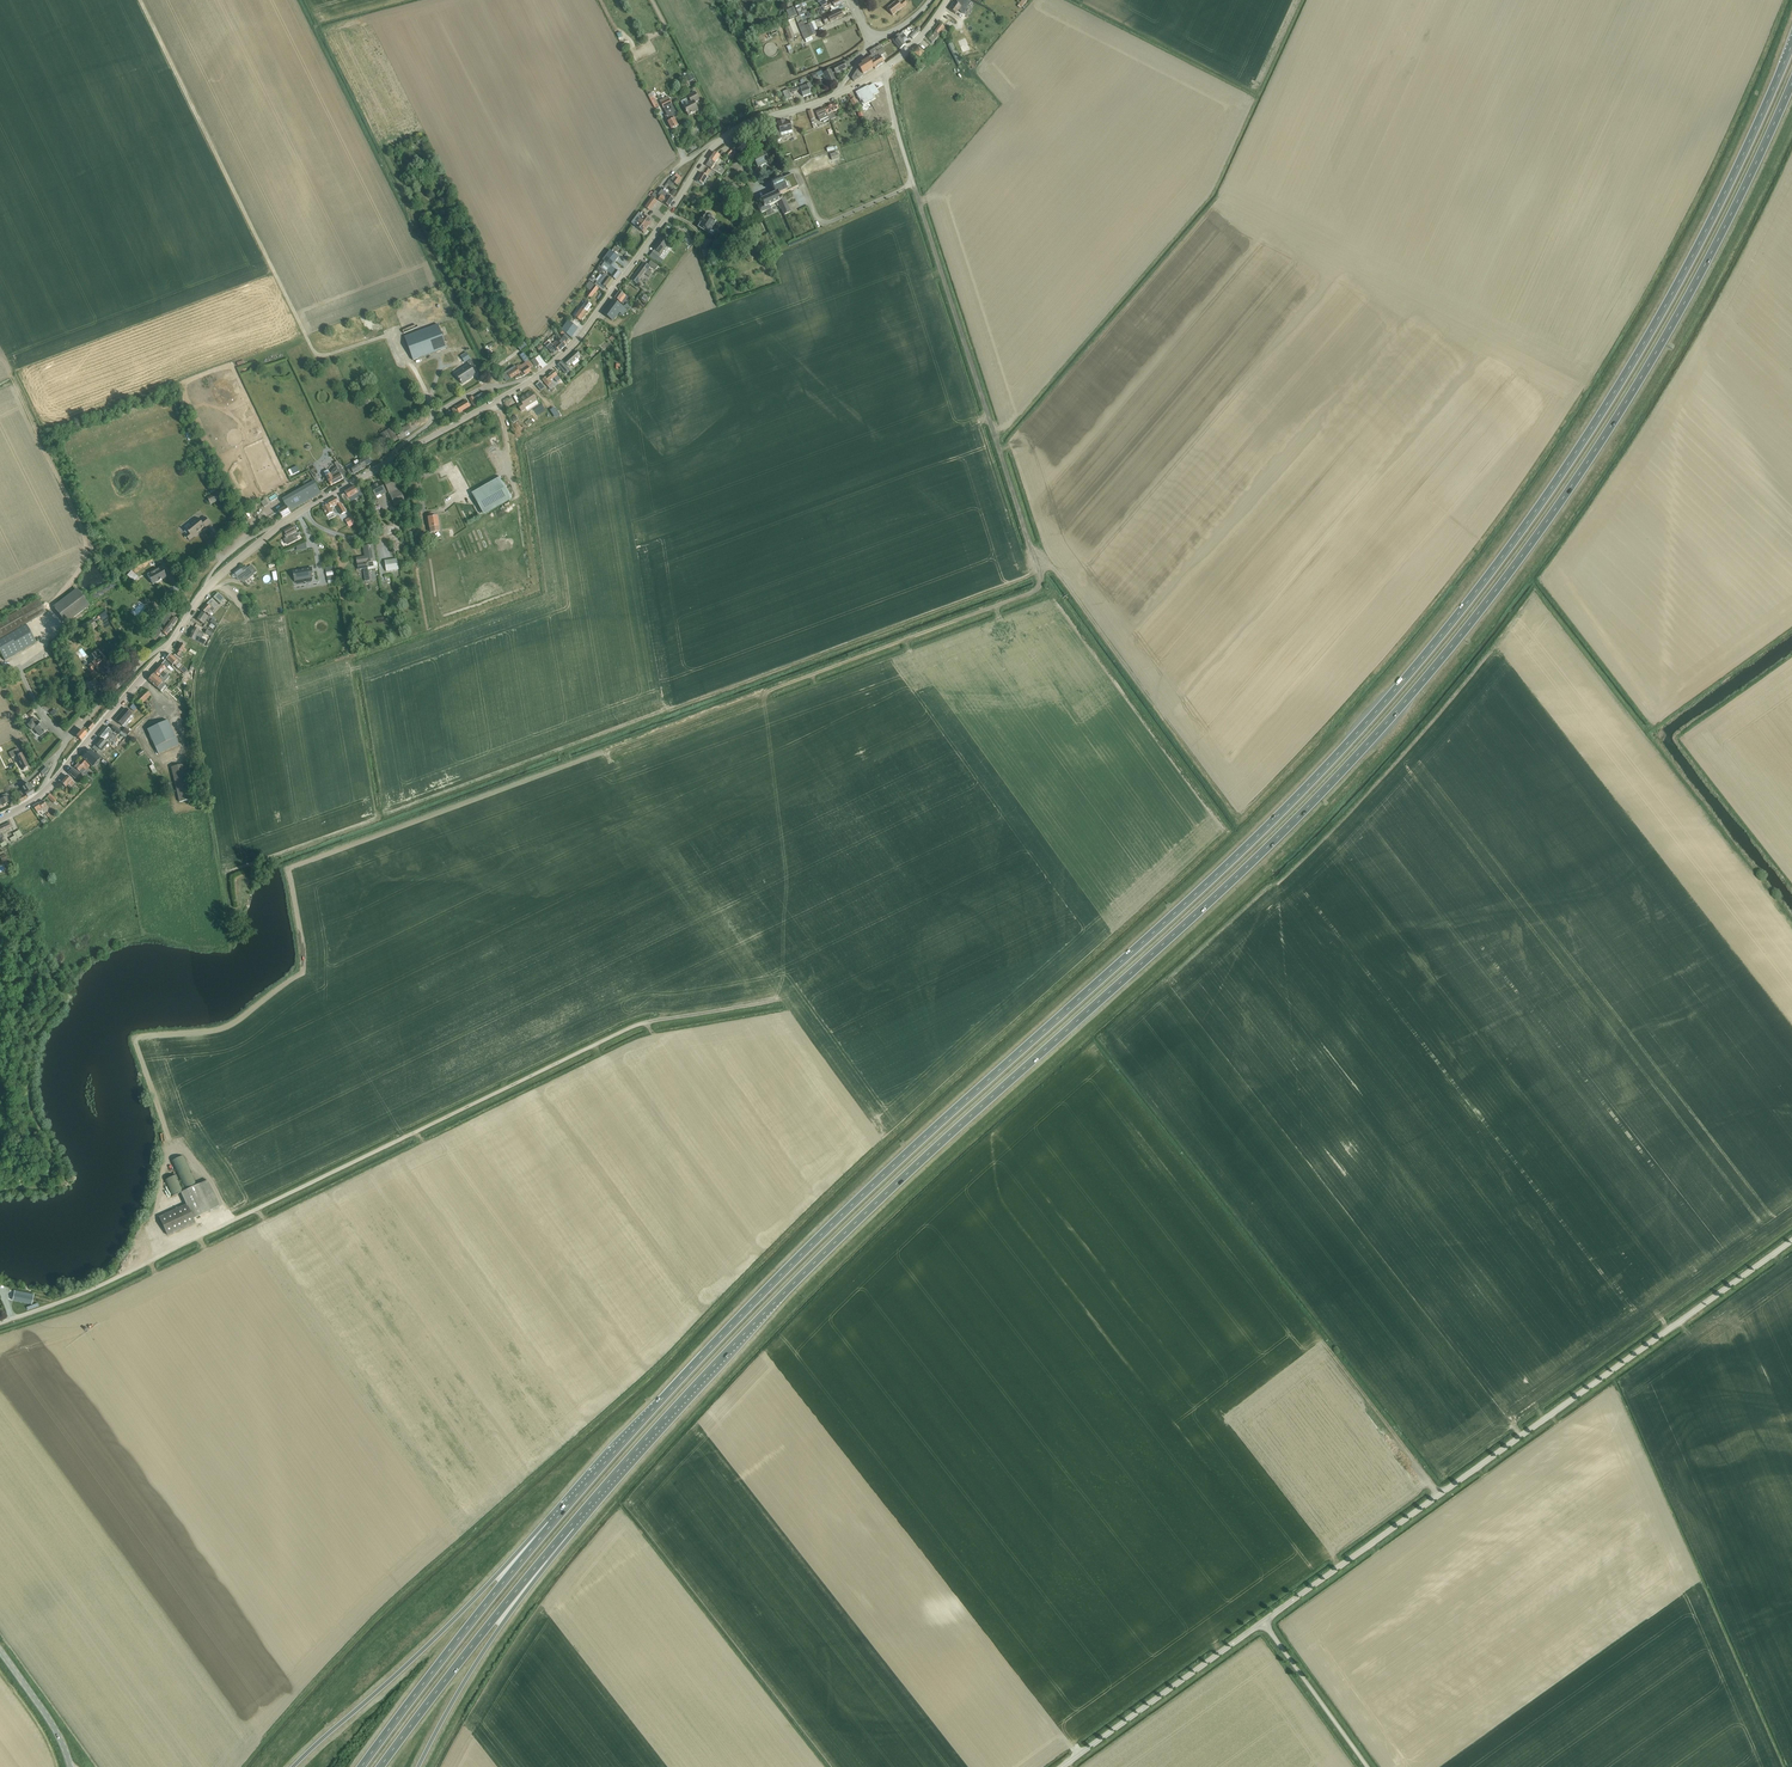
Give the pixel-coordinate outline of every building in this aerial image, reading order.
[(831,3),(823,6),(824,10),(834,6),(835,9),(843,5),(841,0),(838,0),(832,3),(831,3)] [(892,16),(907,5),(903,0),(900,0),(898,2),(897,1),(887,9),(892,16)] [(950,9),(956,14),(959,10),(964,13),(970,2),(967,0),(959,0),(956,3),(955,2),(950,9)] [(799,5),(795,7),(799,16),(803,14),(807,13),(805,8),(801,10),(799,5)] [(840,10),(822,19),(825,24),(834,20),(835,21),(843,17),(840,10)] [(799,16),(795,18),(798,24),(800,28),(805,40),(816,35),(811,24),(810,22),(808,23),(804,25),(802,21),(801,19),(800,16),(799,16)] [(942,31),(948,36),(951,33),(940,24),(934,31),(935,32),(929,39),(933,43),(939,35),(939,34),(942,31)] [(795,38),(791,27),(785,29),(790,40),(795,38)] [(910,37),(912,39),(920,31),(917,28),(910,37)] [(904,43),(908,39),(902,33),(899,35),(898,34),(891,40),(900,49),(905,45),(904,43)] [(960,39),(964,51),(971,48),(967,37),(960,39)] [(765,53),(777,49),(774,38),(762,42),(765,53)] [(880,56),(885,53),(880,45),(869,52),(871,55),(867,58),(868,59),(861,64),(860,65),(861,66),(858,68),(852,78),(854,82),(863,76),(863,74),(873,67),(875,69),(884,63),(880,56)] [(919,47),(914,53),(919,58),(924,52),(919,47)] [(956,50),(952,52),(959,65),(962,63),(956,50)] [(833,68),(835,73),(846,68),(844,63),(833,68)] [(823,74),(828,85),(835,81),(830,70),(823,74)] [(695,79),(692,74),(686,76),(689,82),(695,79)] [(809,90),(812,89),(810,83),(800,87),(803,97),(811,94),(809,90)] [(868,86),(856,93),(860,101),(862,101),(864,105),(875,99),(868,86)] [(792,93),(800,90),(799,88),(793,90),(792,88),(788,89),(788,90),(783,92),(786,100),(792,98),(789,91),(791,91),(792,93)] [(681,102),(683,106),(688,116),(698,110),(694,103),(699,101),(695,92),(687,96),(691,102),(688,103),(686,99),(681,102)] [(650,99),(655,109),(659,106),(654,96),(650,99)] [(668,97),(659,101),(661,104),(667,116),(665,117),(671,129),(678,126),(674,119),(678,117),(669,100),(668,97)] [(833,112),(838,109),(835,103),(824,109),(830,120),(836,118),(833,112)] [(822,120),(823,122),(829,119),(824,109),(816,113),(820,121),(822,120)] [(791,131),(792,131),(790,121),(782,123),(781,121),(777,122),(777,125),(779,129),(775,130),(777,140),(782,139),(781,137),(792,134),(791,131)] [(760,167),(770,162),(765,152),(754,157),(759,167),(756,168),(759,174),(763,172),(760,167)] [(711,169),(721,176),(725,170),(714,164),(720,156),(715,153),(706,166),(711,169)] [(711,177),(714,172),(711,170),(710,171),(706,168),(702,174),(701,173),(696,181),(702,185),(707,177),(707,176),(708,175),(711,177)] [(672,181),(677,185),(680,181),(679,180),(681,177),(677,174),(675,177),(676,177),(672,181)] [(777,203),(778,206),(779,206),(781,209),(782,209),(785,215),(792,212),(787,202),(786,202),(785,199),(782,200),(779,195),(799,186),(793,174),(771,185),(776,194),(762,200),(764,205),(758,207),(761,214),(767,211),(766,208),(777,203)] [(652,196),(657,199),(658,200),(669,207),(674,200),(669,197),(669,195),(662,190),(659,194),(656,192),(652,196)] [(652,197),(644,208),(649,211),(657,201),(652,197)] [(718,229),(720,225),(711,219),(711,218),(711,217),(711,216),(710,215),(709,215),(708,215),(707,215),(706,215),(706,216),(704,219),(703,218),(703,220),(702,219),(700,222),(701,223),(698,228),(708,234),(713,227),(718,229)] [(635,226),(644,233),(652,222),(643,216),(635,226)] [(655,250),(652,253),(659,258),(662,255),(661,254),(664,249),(667,252),(671,247),(668,244),(661,238),(653,249),(655,250)] [(605,262),(600,268),(607,273),(608,273),(612,276),(611,277),(615,280),(620,274),(611,267),(617,259),(615,257),(617,255),(611,251),(604,261),(605,262)] [(648,264),(656,270),(658,267),(651,261),(648,264)] [(648,276),(651,272),(647,270),(649,267),(644,263),(631,280),(637,284),(644,273),(648,276)] [(595,285),(603,292),(606,288),(608,290),(614,281),(608,276),(604,273),(602,276),(597,283),(597,282),(595,285)] [(587,295),(591,299),(599,289),(595,285),(589,281),(585,287),(590,291),(587,295)] [(615,298),(622,304),(627,297),(619,292),(615,298)] [(627,311),(621,307),(613,301),(603,314),(612,320),(618,312),(623,316),(627,311)] [(575,317),(580,321),(592,305),(586,302),(582,309),(581,309),(580,311),(576,309),(572,315),(575,317)] [(563,331),(570,337),(577,327),(570,322),(563,331)] [(438,325),(404,337),(413,361),(447,348),(438,325)] [(562,338),(566,342),(570,339),(563,332),(561,334),(564,337),(562,338)] [(552,345),(559,352),(566,345),(560,338),(552,345)] [(524,351),(521,355),(527,361),(531,358),(524,351)] [(564,362),(568,367),(580,356),(576,351),(564,362)] [(460,357),(465,363),(470,359),(466,353),(460,357)] [(531,361),(536,368),(539,365),(535,358),(531,361)] [(455,374),(462,384),(468,381),(467,380),(476,375),(472,369),(475,367),(471,360),(467,362),(469,365),(455,374)] [(507,373),(502,376),(506,382),(511,378),(520,372),(523,376),(531,371),(530,369),(533,366),(529,360),(521,366),(521,365),(516,368),(515,366),(507,372),(507,373)] [(558,365),(566,374),(570,371),(562,361),(558,365)] [(557,382),(560,379),(553,371),(542,380),(550,390),(554,387),(550,381),(554,378),(557,382)] [(536,385),(541,391),(545,388),(540,382),(536,385)] [(525,408),(537,401),(531,391),(519,399),(521,403),(517,405),(522,412),(526,409),(525,408)] [(479,401),(486,398),(484,393),(477,396),(479,401)] [(469,399),(474,407),(477,405),(473,397),(469,399)] [(456,408),(452,410),(455,415),(461,411),(462,411),(469,406),(467,401),(456,408)] [(557,418),(561,416),(557,407),(552,409),(557,418)] [(380,435),(385,443),(396,437),(391,428),(380,435)] [(354,463),(356,466),(348,470),(350,475),(354,473),(354,474),(365,467),(365,466),(371,463),(368,457),(358,462),(357,461),(354,463)] [(328,470),(324,472),(326,477),(331,486),(343,479),(347,477),(344,472),(344,473),(341,467),(338,461),(334,463),(337,467),(334,469),(333,470),(332,471),(332,472),(331,473),(330,474),(328,470)] [(395,477),(384,482),(388,491),(395,507),(405,502),(395,477)] [(473,493),(476,500),(484,514),(510,500),(499,479),(473,493)] [(314,481),(311,483),(309,480),(304,483),(306,486),(282,500),(286,507),(278,511),(283,518),(291,513),(290,511),(321,493),(314,481)] [(387,493),(381,483),(377,485),(377,484),(375,486),(371,488),(375,497),(381,494),(382,495),(387,493)] [(345,494),(341,496),(346,505),(357,498),(356,495),(358,493),(360,497),(367,494),(362,485),(356,488),(355,487),(345,492),(345,494)] [(224,498),(221,491),(219,488),(211,492),(212,495),(207,497),(211,505),(224,498)] [(279,491),(261,500),(269,514),(279,509),(280,510),(283,508),(281,504),(281,503),(279,498),(282,497),(279,491)] [(336,498),(332,500),(327,502),(329,505),(322,508),(327,516),(333,513),(330,508),(332,506),(333,507),(336,506),(341,515),(346,512),(341,504),(340,505),(336,498)] [(428,518),(430,528),(431,533),(432,533),(434,534),(435,532),(440,532),(437,516),(434,517),(433,513),(428,514),(429,518),(428,518)] [(347,519),(350,526),(357,522),(354,515),(347,519)] [(185,535),(190,541),(190,540),(197,534),(198,534),(197,533),(205,527),(206,528),(211,524),(205,517),(201,521),(198,518),(192,523),(193,524),(185,529),(188,533),(185,535)] [(293,525),(284,530),(287,536),(285,537),(285,536),(286,538),(285,539),(287,542),(294,538),(295,540),(299,538),(299,539),(300,538),(293,525)] [(306,543),(296,547),(297,552),(307,550),(306,543)] [(374,567),(373,562),(375,562),(373,545),(364,546),(365,557),(357,558),(358,569),(367,568),(374,567)] [(397,559),(385,561),(386,572),(399,570),(397,559)] [(240,568),(231,575),(232,576),(235,574),(237,577),(236,578),(238,580),(244,583),(254,575),(249,568),(248,568),(246,566),(242,570),(240,568)] [(147,575),(153,585),(166,577),(161,567),(147,575)] [(333,581),(334,580),(332,567),(325,568),(328,582),(333,581)] [(312,575),(313,575),(312,569),(306,570),(306,569),(304,569),(304,570),(300,571),(300,570),(293,571),(294,581),(312,578),(312,575)] [(66,625),(89,606),(78,592),(55,609),(66,625)] [(213,597),(220,604),(224,600),(217,593),(213,597)] [(5,661),(36,643),(26,625),(46,613),(38,599),(0,621),(0,653),(5,661)] [(206,613),(208,616),(218,605),(212,599),(201,610),(205,614),(206,613)] [(206,620),(216,626),(218,624),(201,612),(196,619),(203,624),(205,625),(206,623),(205,622),(206,620)] [(158,626),(151,636),(156,640),(162,632),(162,633),(166,636),(168,633),(169,633),(171,631),(170,630),(173,627),(178,620),(173,617),(168,613),(161,622),(166,626),(166,627),(163,630),(158,626)] [(92,620),(82,626),(87,634),(87,635),(97,628),(92,620)] [(188,638),(203,645),(206,641),(196,636),(199,630),(194,628),(188,638)] [(184,654),(187,650),(184,648),(185,646),(181,643),(176,650),(176,651),(174,654),(181,658),(184,654)] [(106,668),(108,666),(108,665),(109,665),(103,656),(101,657),(97,652),(93,654),(95,657),(94,658),(96,661),(89,666),(92,671),(96,668),(98,671),(104,667),(104,668),(105,667),(106,668)] [(179,670),(184,674),(187,671),(183,666),(170,654),(165,659),(172,665),(173,664),(176,666),(175,667),(179,670)] [(132,661),(136,665),(142,658),(138,655),(132,661)] [(171,671),(174,668),(165,660),(154,673),(158,677),(159,675),(160,677),(159,678),(164,683),(169,677),(167,675),(168,674),(164,670),(165,669),(167,667),(171,671)] [(157,688),(160,691),(166,685),(162,682),(153,674),(148,680),(157,688)] [(141,704),(150,695),(145,689),(133,701),(140,708),(143,706),(141,704)] [(115,720),(124,728),(134,716),(125,709),(115,720)] [(33,719),(32,719),(28,723),(29,724),(27,726),(31,730),(32,729),(34,731),(35,730),(40,736),(48,730),(42,723),(38,726),(36,724),(37,723),(37,722),(37,721),(37,720),(36,720),(35,719),(34,719),(33,719)] [(147,729),(158,754),(179,745),(167,720),(147,729)] [(111,730),(106,726),(98,736),(108,744),(109,745),(111,742),(112,743),(113,742),(111,741),(114,738),(110,734),(112,733),(111,732),(111,731),(110,730),(111,730)] [(114,726),(111,729),(118,735),(120,731),(114,726)] [(76,737),(81,741),(86,734),(82,730),(76,737)] [(95,745),(92,748),(97,752),(99,749),(102,751),(108,744),(100,738),(94,745),(95,745)] [(17,755),(20,761),(19,762),(23,770),(24,771),(27,769),(26,768),(28,767),(25,760),(25,759),(22,753),(20,754),(17,748),(9,752),(11,758),(17,755)] [(84,759),(92,767),(100,759),(90,750),(83,757),(83,758),(83,759),(84,759)] [(82,759),(78,764),(85,770),(92,776),(93,774),(88,768),(89,766),(82,759)] [(78,764),(74,768),(82,774),(83,772),(88,776),(87,777),(91,781),(93,779),(91,777),(91,776),(92,776),(85,770),(78,764)] [(171,767),(179,802),(191,799),(183,764),(171,767)] [(48,766),(42,770),(44,774),(50,769),(48,766)] [(72,768),(68,773),(75,779),(76,778),(79,780),(82,776),(72,768)] [(67,785),(71,788),(75,783),(66,775),(60,783),(65,787),(67,785)] [(28,784),(22,787),(25,792),(24,793),(27,798),(34,793),(28,784)] [(25,792),(22,787),(21,786),(18,788),(20,792),(22,795),(15,800),(18,804),(28,798),(27,798),(24,793),(25,792)] [(47,797),(54,803),(56,800),(50,794),(47,797)] [(9,802),(7,797),(6,797),(2,798),(0,799),(0,805),(2,804),(2,805),(9,802)] [(43,801),(38,804),(44,813),(45,813),(48,811),(45,807),(47,806),(43,801)] [(44,813),(38,804),(38,803),(33,807),(38,814),(40,812),(42,814),(44,813)] [(2,843),(0,844),(0,845),(1,848),(7,845),(3,838),(4,838),(1,832),(11,828),(11,827),(13,827),(10,822),(0,827),(0,838),(2,843)] [(11,842),(22,835),(19,830),(13,834),(14,836),(9,839),(11,842)] [(1189,922),(1178,933),(1180,936),(1192,925),(1189,922)] [(183,1156),(170,1161),(185,1191),(197,1185),(183,1156)] [(176,1175),(164,1181),(172,1197),(181,1193),(184,1191),(176,1175)] [(194,1219),(211,1211),(199,1184),(197,1185),(185,1191),(184,1191),(181,1193),(187,1204),(159,1217),(168,1236),(196,1223),(194,1219)] [(19,1293),(18,1300),(25,1301),(27,1294),(19,1293)]
